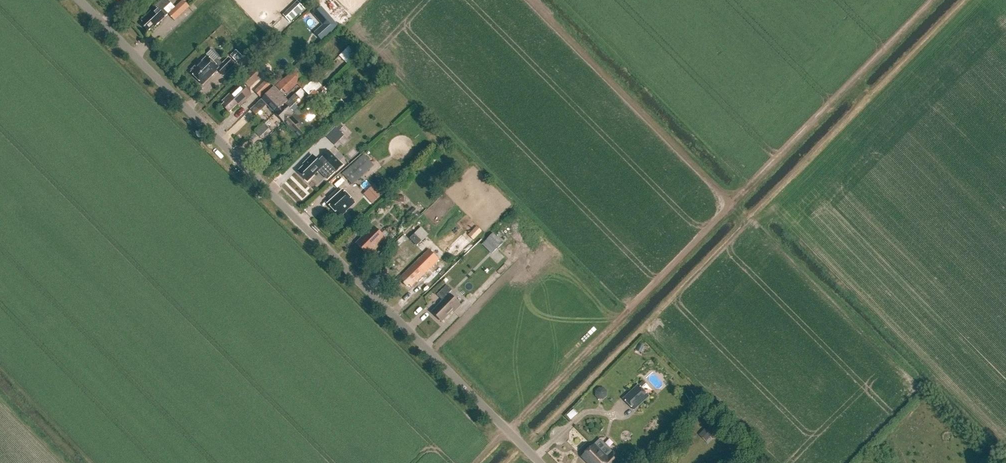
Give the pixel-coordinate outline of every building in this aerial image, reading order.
[(168,15),(175,8),(171,4),(168,0),(164,0),(142,21),(143,23),(141,25),(148,32),(154,26),(155,27),(166,17),(168,15)] [(175,22),(190,8),(183,0),(175,8),(168,15),(175,22)] [(290,14),(287,12),(283,16),(290,23),(305,9),(300,4),(290,14)] [(237,63),(243,57),(237,51),(231,57),(237,63)] [(192,71),(190,73),(203,86),(218,71),(223,77),(235,65),(229,58),(223,64),(218,59),(214,63),(207,56),(197,67),(196,66),(191,70),(192,71)] [(226,103),(223,106),(229,112),(238,104),(240,106),(252,95),(248,90),(249,89),(262,77),(254,70),(241,82),(242,84),(224,101),(226,103)] [(309,85),(315,79),(317,78),(312,72),(308,76),(307,75),(303,78),(295,70),(275,88),(263,100),(275,114),(287,103),(284,99),(298,85),(303,90),(309,85)] [(260,97),(272,86),(266,79),(255,91),(260,97)] [(324,88),(323,89),(321,87),(316,92),(315,90),(309,96),(314,102),(326,91),(324,88)] [(284,123),(298,110),(297,111),(293,107),(301,100),(296,95),(287,103),(275,114),(284,123)] [(298,110),(284,123),(285,123),(300,139),(311,128),(305,122),(313,114),(308,108),(302,114),(298,110)] [(260,138),(269,129),(265,125),(256,133),(260,138)] [(337,125),(327,135),(336,144),(346,134),(337,125)] [(308,183),(319,172),(328,180),(336,172),(337,173),(343,167),(329,152),(319,163),(313,157),(307,162),(308,164),(298,173),(308,183)] [(354,167),(343,177),(353,187),(364,177),(354,167)] [(354,203),(343,191),(328,205),(338,215),(342,211),(344,213),(354,203)] [(373,227),(356,244),(369,257),(386,240),(373,227)] [(473,240),(482,231),(477,227),(469,236),(473,240)] [(487,239),(497,249),(503,243),(493,233),(487,239)] [(410,239),(417,246),(422,242),(415,234),(410,239)] [(458,240),(446,249),(449,253),(461,244),(458,240)] [(429,250),(401,277),(403,279),(401,281),(407,287),(409,285),(411,287),(439,260),(429,250)] [(454,312),(461,306),(449,294),(452,291),(447,286),(437,296),(443,302),(433,313),(442,322),(453,311),(454,312)] [(634,410),(635,409),(648,397),(639,386),(624,400),(634,410)] [(595,396),(599,399),(604,400),(607,396),(607,391),(604,388),(599,388),(596,391),(595,396)] [(696,399),(691,391),(686,394),(691,402),(696,399)] [(591,462),(617,462),(621,460),(614,453),(607,459),(594,445),(593,446),(591,445),(589,445),(586,447),(586,450),(588,451),(582,457),(588,462),(589,462),(590,462),(591,462)]
